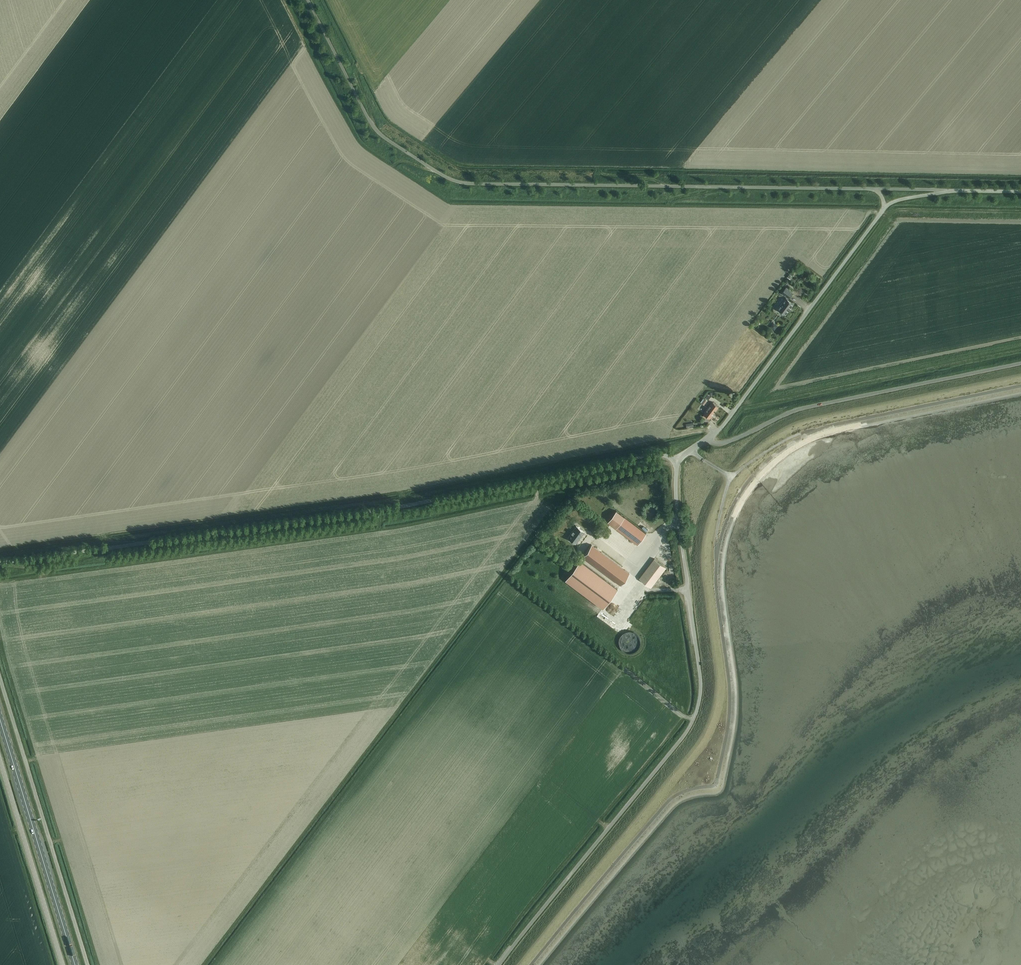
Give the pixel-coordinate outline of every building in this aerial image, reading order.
[(787,287),(794,292),(801,283),(792,276),(790,279),(792,281),(787,287)] [(793,292),(786,287),(782,293),(787,296),(778,309),(786,315),(789,310),(789,311),(791,308),(794,304),(788,299),(793,292)] [(777,316),(773,321),(779,325),(782,320),(777,316)] [(708,406),(715,411),(719,405),(713,401),(712,403),(711,402),(708,406)] [(710,417),(715,411),(708,406),(705,410),(706,411),(704,414),(703,416),(706,418),(707,415),(710,417)] [(616,510),(607,522),(616,528),(624,517),(616,510)] [(646,533),(624,517),(616,528),(637,545),(646,533)] [(568,538),(575,544),(584,532),(576,526),(568,538)] [(591,545),(582,556),(620,585),(629,573),(591,545)] [(655,558),(640,578),(651,587),(666,567),(655,558)] [(580,560),(565,580),(603,608),(617,589),(580,560)] [(663,587),(673,573),(667,568),(657,583),(663,587)] [(619,641),(619,642),(619,643),(619,644),(619,645),(619,646),(620,646),(620,647),(621,648),(621,649),(622,650),(623,651),(624,652),(625,652),(626,652),(627,653),(628,653),(629,653),(630,653),(631,653),(632,653),(633,653),(634,652),(635,652),(636,651),(637,651),(637,650),(638,649),(639,649),(639,648),(640,647),(640,646),(640,645),(641,644),(641,643),(641,642),(641,641),(641,640),(640,639),(640,638),(640,637),(639,637),(639,636),(638,635),(638,634),(637,634),(636,633),(635,632),(634,632),(633,631),(632,631),(631,631),(630,631),(629,631),(628,631),(627,631),(626,631),(625,632),(624,632),(623,633),(622,634),(621,635),(620,636),(620,637),(619,638),(619,639),(619,640),(619,641)]
